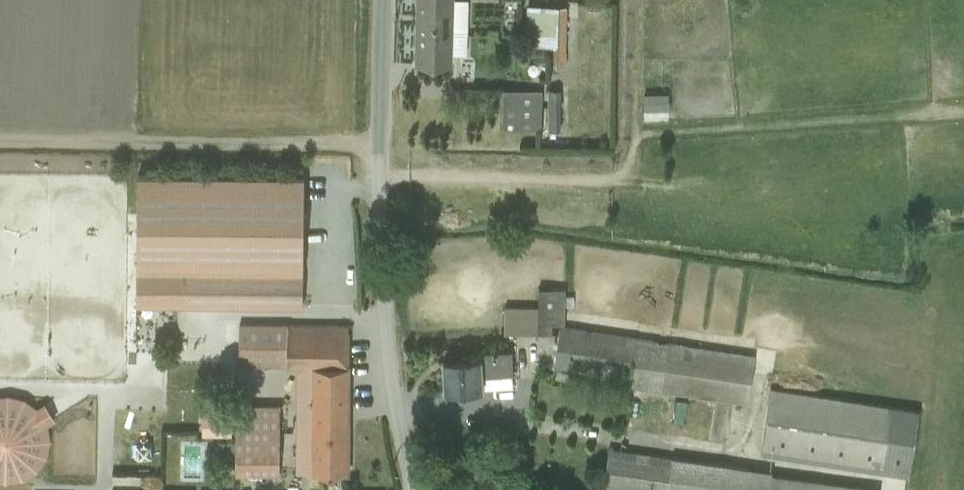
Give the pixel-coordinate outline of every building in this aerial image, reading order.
[(416,64),(450,65),(452,0),(418,0),(416,64)] [(572,8),(565,7),(527,5),(524,45),(570,47),(580,47),(582,5),(572,5),(572,8)] [(583,85),(571,86),(571,126),(583,126),(583,85)] [(540,130),(541,90),(503,89),(501,128),(540,130)] [(561,89),(547,89),(547,130),(560,130),(561,89)] [(668,93),(643,93),(644,111),(669,110),(668,93)] [(330,304),(332,170),(163,169),(162,228),(161,228),(160,302),(330,304)] [(779,351),(585,327),(590,288),(563,285),(561,307),(529,304),(526,330),(580,336),(577,366),(639,373),(640,363),(655,365),(652,390),(772,404),(779,351)] [(444,392),(515,386),(511,350),(441,357),(444,392)] [(311,471),(351,472),(354,367),(314,366),(311,471)] [(76,478),(73,397),(50,398),(50,387),(0,388),(0,481),(76,478)] [(785,452),(933,472),(941,408),(794,388),(785,452)] [(305,402),(260,403),(261,478),(306,477),(305,402)] [(225,406),(226,434),(256,434),(256,406),(225,406)] [(902,478),(629,454),(626,489),(629,489),(901,489),(902,478)]
